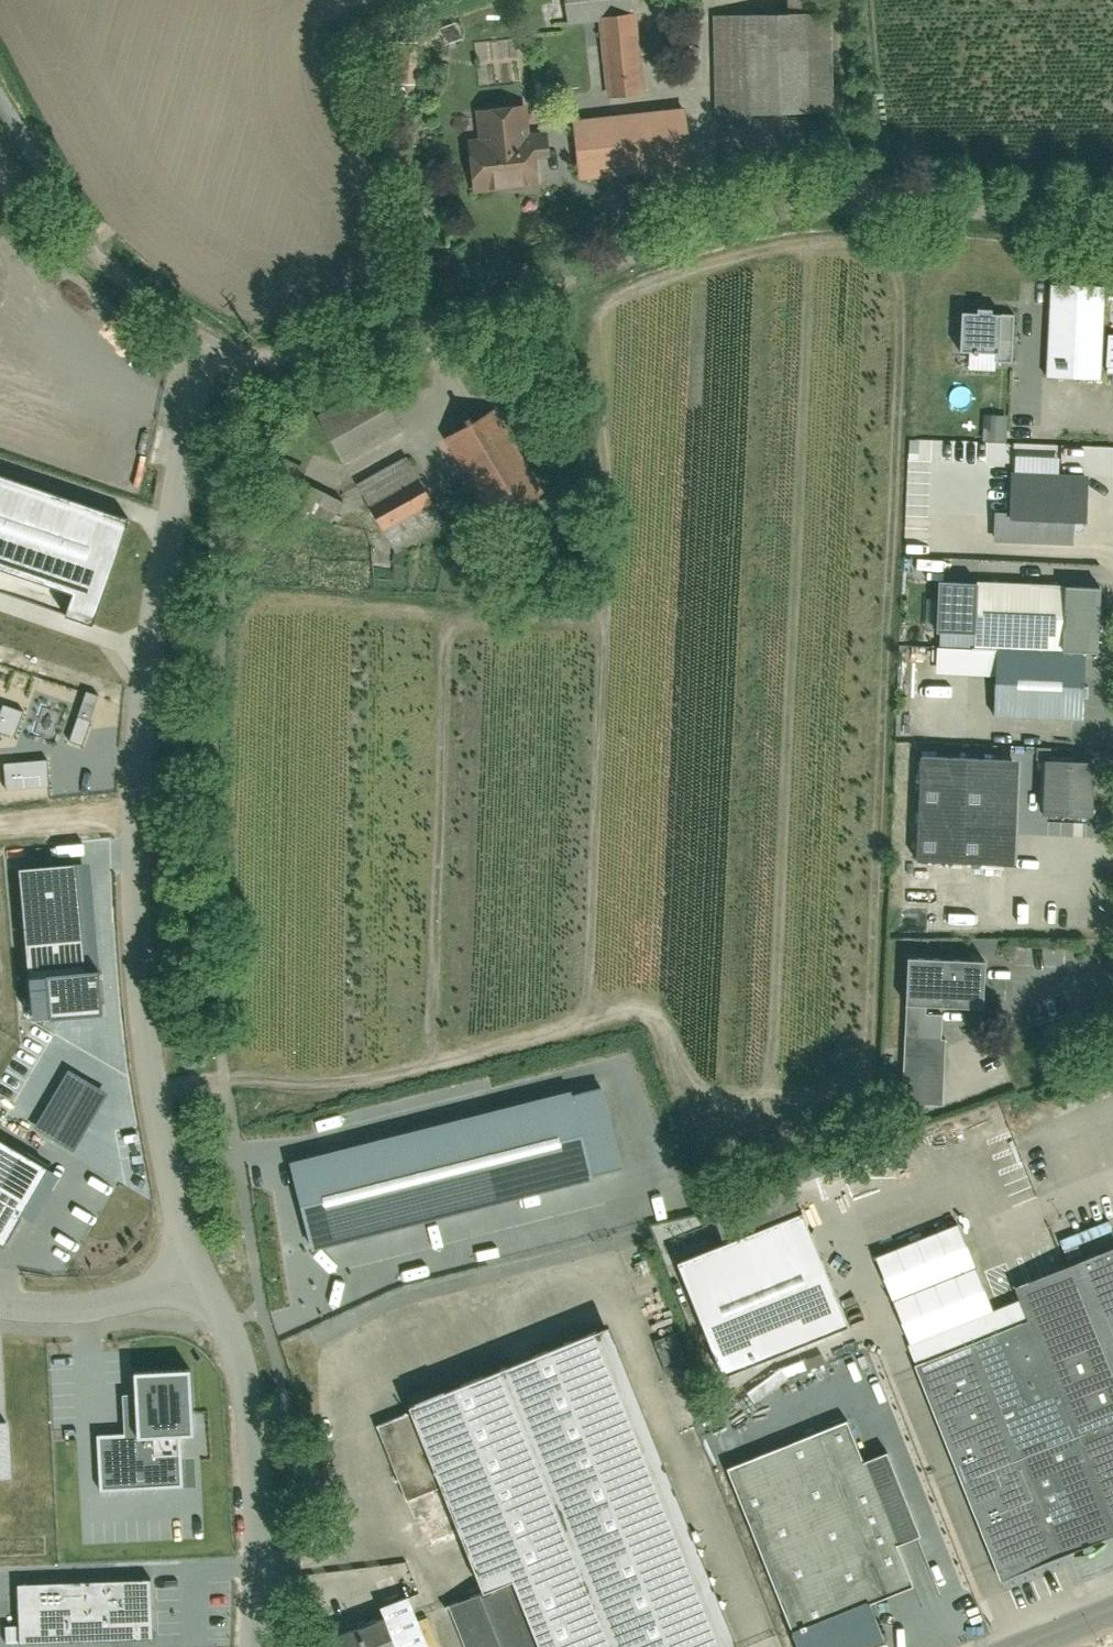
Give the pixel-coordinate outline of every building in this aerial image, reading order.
[(566,25),(599,23),(606,98),(645,95),(638,15),(633,16),(631,0),(564,0),(566,25)] [(719,119),(821,117),(819,18),(716,21),(719,119)] [(391,40),(390,82),(417,82),(418,40),(391,40)] [(527,109),(476,113),(478,142),(468,143),(472,195),(540,189),(538,162),(552,161),(549,132),(529,134),(527,109)] [(692,158),(686,110),(572,124),(577,171),(692,158)] [(1050,287),(1045,379),(1100,382),(1105,290),(1050,287)] [(1012,367),(1014,317),(1002,317),(1001,323),(991,322),(991,316),(979,315),(979,321),(962,320),(961,358),(995,359),(995,367),(1012,367)] [(127,357),(146,376),(154,368),(135,350),(127,357)] [(318,413),(346,463),(405,430),(378,380),(318,413)] [(536,485),(492,413),(444,442),(488,515),(536,485)] [(984,439),(1008,439),(1008,413),(984,413),(984,439)] [(444,525),(409,457),(356,485),(390,552),(444,525)] [(995,516),(993,541),(1075,545),(1076,525),(1088,525),(1090,477),(1014,473),(1012,516),(995,516)] [(94,626),(129,523),(0,479),(0,569),(73,594),(66,616),(94,626)] [(935,646),(996,648),(994,715),(1080,718),(1083,651),(1097,651),(1100,585),(937,580),(935,646)] [(86,691),(71,740),(83,743),(98,695),(86,691)] [(0,715),(0,731),(15,736),(23,710),(4,704),(0,715)] [(46,759),(4,762),(7,788),(48,785),(46,759)] [(1018,766),(921,759),(913,863),(1010,870),(1018,766)] [(1044,767),(1042,817),(1092,819),(1094,770),(1044,767)] [(19,869),(33,1018),(102,1011),(98,968),(86,969),(76,864),(19,869)] [(981,966),(907,966),(907,1011),(926,1011),(981,1012),(981,966)] [(902,1105),(945,1108),(949,1041),(943,1041),(944,1019),(926,1018),(926,1011),(907,1011),(902,1105)] [(571,1086),(289,1153),(312,1249),(593,1177),(571,1086)] [(2,1242),(46,1168),(0,1140),(0,1241),(2,1242)] [(805,1222),(680,1270),(724,1383),(849,1335),(805,1222)] [(884,1269),(1009,1575),(1112,1535),(1112,1248),(1069,1266),(1020,1286),(1028,1305),(993,1319),(960,1238),(884,1269)] [(414,1418),(483,1598),(460,1607),(475,1646),(713,1646),(598,1348),(414,1418)] [(97,1431),(100,1488),(180,1484),(178,1433),(195,1432),(192,1369),(136,1372),(139,1429),(97,1431)] [(11,1430),(0,1431),(0,1488),(14,1488),(11,1430)] [(732,1475),(801,1646),(862,1646),(875,1642),(860,1604),(903,1587),(889,1552),(913,1542),(880,1460),(857,1469),(842,1431),(732,1475)] [(152,1639),(151,1581),(17,1584),(19,1643),(152,1639)] [(385,1617),(396,1646),(429,1646),(408,1595),(380,1606),(385,1617)] [(334,1646),(396,1646),(385,1617),(331,1639),(334,1646)]
